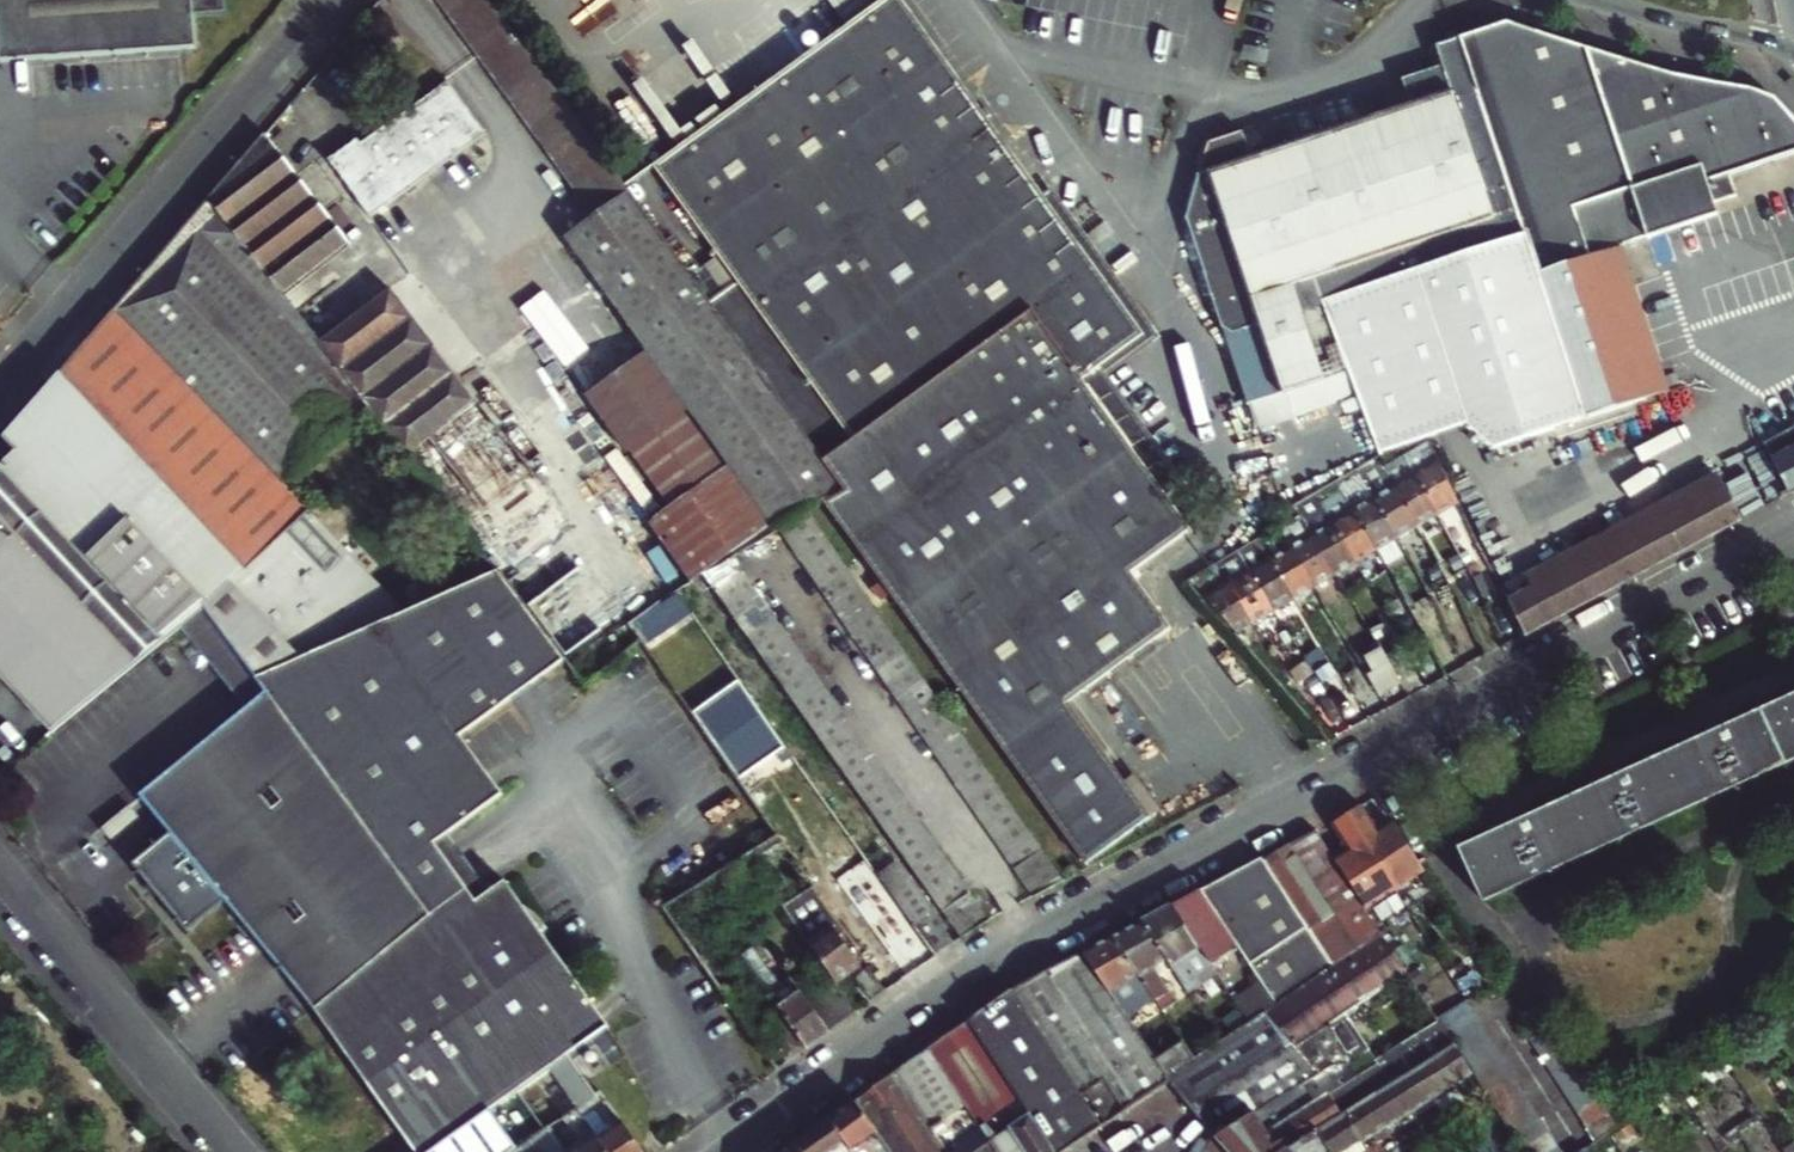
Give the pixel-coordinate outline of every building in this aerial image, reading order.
[(1,58),(2,64),(198,51),(196,19),(228,17),(227,0),(0,0),(0,58),(1,58)] [(846,489),(842,483),(718,313),(683,263),(491,0),(435,0),(597,217),(571,236),(781,528),(812,510),(824,502),(846,489)] [(718,313),(842,483),(846,489),(847,490),(871,476),(929,560),(1017,687),(1103,809),(1122,838),(1153,817),(1069,703),(1173,627),(1135,573),(1194,530),(1167,494),(1083,377),(1144,333),(993,126),(902,0),(881,0),(652,164),(746,293),(718,313)] [(378,3),(365,18),(370,23),(375,18),(377,21),(383,15),(378,3)] [(1527,235),(1417,271),(1468,426),(1495,452),(1646,399),(1599,258),(1624,250),(1720,219),(1717,207),(1738,200),(1732,179),(1793,158),(1793,121),(1777,102),(1762,93),(1747,88),(1704,82),(1671,75),(1620,60),(1508,24),(1461,38),(1462,40),(1527,235)] [(1326,300),(1417,271),(1527,235),(1462,40),(1437,48),(1443,68),(1451,94),(1411,107),(1253,157),(1245,131),(1211,142),(1189,219),(1225,329),(1236,335),(1260,327),(1282,394),(1351,369),(1326,300)] [(1403,81),(1411,107),(1451,94),(1443,68),(1403,81)] [(450,77),(420,99),(460,152),(490,130),(450,77)] [(394,118),(409,138),(434,171),(460,152),(420,99),(394,118)] [(394,118),(368,137),(383,157),(409,138),(394,118)] [(1083,377),(1167,494),(1188,479),(1110,373),(1160,335),(1003,119),(993,126),(1144,333),(1083,377)] [(375,214),(434,171),(409,138),(383,157),(368,137),(365,139),(361,135),(332,157),(375,214)] [(352,244),(255,146),(62,372),(250,567),(311,511),(287,486),(367,404),(495,571),(498,569),(500,572),(570,519),(391,286),(319,342),(285,295),(352,244)] [(1599,258),(1646,399),(1670,391),(1624,250),(1599,258)] [(1468,426),(1417,271),(1326,300),(1351,369),(1382,453),(1468,426)] [(628,444),(670,501),(723,464),(681,405),(684,403),(643,346),(625,359),(607,334),(574,358),(592,382),(584,388),(625,446),(628,444)] [(0,467),(0,676),(53,731),(182,625),(206,606),(256,675),(403,611),(311,511),(250,567),(62,372),(7,435),(20,448),(0,467)] [(1765,444),(1792,494),(1793,492),(1793,428),(1765,444)] [(1416,473),(1438,460),(1430,443),(1407,456),(1416,473)] [(1416,473),(1407,456),(1388,467),(1385,468),(1395,485),(1416,473)] [(1416,473),(1440,514),(1459,503),(1438,460),(1416,473)] [(1375,497),(1395,485),(1385,468),(1365,480),(1375,497)] [(1525,572),(1532,588),(1557,575),(1576,610),(1743,520),(1716,471),(1525,572)] [(1416,473),(1395,485),(1420,526),(1440,514),(1416,473)] [(1084,821),(1103,809),(1017,687),(929,560),(871,476),(847,490),(846,489),(824,502),(1002,749),(1086,864),(1104,851),(1084,821)] [(1375,497),(1365,480),(1345,493),(1349,501),(1362,494),(1367,502),(1375,497)] [(1420,526),(1395,485),(1375,497),(1399,539),(1420,526)] [(1344,515),(1333,522),(1358,562),(1362,560),(1379,550),(1354,509),(1349,501),(1345,493),(1335,499),(1344,515)] [(1399,539),(1375,497),(1367,502),(1354,509),(1379,550),(1381,549),(1399,539)] [(1304,517),(1313,533),(1337,574),(1358,562),(1333,522),(1324,505),(1304,517)] [(1034,897),(1065,881),(1024,821),(812,510),(781,528),(1034,897)] [(1281,552),(1272,558),(1296,599),(1316,586),(1292,546),(1283,529),(1272,535),(1281,552)] [(1292,546),(1316,586),(1337,574),(1313,533),(1292,546)] [(1272,558),(1267,549),(1245,562),(1251,570),(1272,558)] [(1462,553),(1467,563),(1473,559),(1468,549),(1462,553)] [(1462,566),(1467,563),(1462,553),(1456,557),(1462,566)] [(1254,623),(1274,611),(1251,570),(1245,562),(1241,554),(1231,559),(1240,577),(1230,583),(1254,623)] [(733,556),(706,572),(757,646),(783,682),(787,687),(806,715),(961,938),(989,920),(862,739),(733,556)] [(1296,599),(1272,558),(1251,570),(1274,611),(1296,599)] [(1448,574),(1440,561),(1432,566),(1439,579),(1448,574)] [(1254,623),(1230,583),(1219,566),(1208,572),(1213,580),(1219,589),(1214,592),(1206,596),(1237,633),(1254,623)] [(495,571),(403,611),(256,675),(384,850),(423,818),(436,808),(490,764),(446,708),(545,628),(500,572),(498,569),(495,571)] [(743,682),(756,700),(783,682),(757,646),(706,572),(678,589),(691,607),(692,606),(699,602),(723,638),(719,641),(745,680),(743,682)] [(1209,583),(1213,580),(1208,572),(1194,581),(1206,596),(1214,592),(1209,583)] [(1557,575),(1532,588),(1507,601),(1525,637),(1576,610),(1557,575)] [(206,606),(182,625),(196,643),(186,651),(197,665),(208,657),(246,705),(139,790),(266,948),(384,850),(256,675),(206,606)] [(1382,644),(1362,655),(1384,692),(1403,681),(1382,644)] [(682,695),(742,783),(768,765),(760,754),(754,745),(760,741),(764,738),(738,699),(727,706),(719,692),(718,693),(708,678),(682,695)] [(783,682),(756,700),(760,706),(787,687),(783,682)] [(1462,853),(1484,900),(1793,759),(1793,701),(1462,853)] [(766,750),(760,741),(754,745),(760,754),(766,750)] [(773,773),(768,765),(742,783),(748,791),(773,773)] [(1336,858),(1339,863),(1368,909),(1424,872),(1392,822),(1377,832),(1361,807),(1332,826),(1348,851),(1336,858)] [(436,808),(423,818),(467,873),(480,863),(436,808)] [(1122,838),(1103,809),(1084,821),(1104,851),(1122,838)] [(384,850),(430,915),(315,1011),(355,1059),(429,1151),(433,1151),(464,1130),(518,1092),(559,1062),(568,1056),(552,1033),(592,1003),(496,852),(480,863),(467,873),(423,818),(384,850)] [(1317,829),(1291,846),(1301,862),(1321,893),(1332,911),(1358,951),(1384,934),(1368,909),(1339,863),(1336,858),(1317,829)] [(1332,911),(1321,893),(1301,862),(1291,846),(1266,861),(1298,912),(1300,911),(1313,931),(1326,951),(1336,966),(1358,951),(1332,911)] [(430,915),(384,850),(266,948),(315,1011),(430,915)] [(1298,912),(1266,861),(1264,857),(1232,873),(1306,985),(1336,966),(1326,951),(1313,931),(1300,911),(1298,912)] [(881,878),(912,922),(936,956),(955,943),(900,864),(881,878)] [(695,887),(706,904),(729,888),(718,872),(695,887)] [(1306,985),(1232,873),(1200,890),(1261,983),(1275,1005),(1306,985)] [(784,905),(836,978),(836,979),(860,962),(835,926),(840,922),(813,885),(802,892),(819,917),(810,923),(793,898),(784,905)] [(693,907),(684,893),(665,906),(675,920),(693,907)] [(1213,939),(1187,897),(1171,905),(1199,948),(1213,939)] [(1212,968),(1199,948),(1171,905),(1142,921),(1167,958),(1188,991),(1198,984),(1195,979),(1212,968)] [(1167,958),(1142,921),(1113,936),(1138,974),(1155,999),(1168,990),(1152,965),(1167,958)] [(910,974),(936,956),(912,922),(889,939),(907,966),(906,967),(910,974)] [(1336,966),(1306,985),(1275,1005),(1247,1023),(1221,1040),(1194,1058),(1181,1038),(1164,1050),(1154,1056),(1084,952),(1012,990),(1082,1096),(1087,1092),(1106,1080),(1127,1110),(1170,1081),(1200,1118),(1231,1151),(1282,1151),(1453,1043),(1445,1031),(1435,1015),(1384,934),(1358,951),(1336,966)] [(1113,936),(1084,952),(1154,1056),(1164,1050),(1137,1010),(1140,1009),(1122,982),(1138,974),(1113,936)] [(744,956),(808,1047),(829,1031),(806,998),(790,976),(776,986),(746,943),(738,948),(744,956)] [(777,1069),(808,1047),(744,956),(736,961),(750,982),(737,990),(731,980),(721,987),(733,1004),(742,998),(745,999),(755,1014),(760,1022),(773,1041),(763,1048),(777,1069)] [(873,1000),(887,990),(869,965),(857,977),(873,1000)] [(1195,979),(1198,984),(1215,973),(1212,968),(1195,979)] [(1155,999),(1138,974),(1122,982),(1140,1009),(1155,999)] [(821,988),(844,1020),(858,1010),(836,979),(836,978),(821,988)] [(1261,983),(1233,1001),(1247,1023),(1275,1005),(1261,983)] [(821,988),(806,998),(829,1031),(844,1020),(821,988)] [(1012,990),(968,1021),(1055,1151),(1064,1151),(1102,1127),(1082,1096),(1012,990)] [(1549,1135),(1540,1122),(1465,1000),(1435,1015),(1445,1031),(1453,1043),(1453,1045),(1462,1058),(1470,1072),(1472,1075),(1493,1109),(1495,1112),(1503,1125),(1512,1139),(1520,1151),(1559,1151),(1549,1135)] [(760,1022),(755,1014),(750,1017),(756,1025),(760,1022)] [(1526,1031),(1586,1126),(1596,1142),(1621,1125),(1553,1015),(1526,1031)] [(929,1048),(999,1151),(1055,1151),(968,1021),(929,1048)] [(1453,1043),(1282,1151),(1331,1151),(1329,1148),(1354,1133),(1361,1143),(1376,1133),(1388,1151),(1425,1128),(1421,1121),(1440,1109),(1434,1099),(1472,1075),(1470,1072),(1462,1058),(1453,1045),(1453,1043)] [(895,1072),(940,1138),(949,1151),(999,1151),(929,1048),(895,1072)] [(576,1110),(605,1151),(643,1151),(601,1092),(596,1095),(568,1056),(559,1062),(587,1102),(576,1110)] [(895,1072),(854,1101),(875,1132),(885,1147),(888,1151),(949,1151),(940,1138),(895,1072)] [(1106,1080),(1087,1092),(1108,1123),(1127,1110),(1106,1080)] [(518,1092),(464,1130),(480,1151),(516,1151),(529,1143),(546,1131),(518,1092)] [(836,1114),(858,1144),(865,1139),(875,1132),(854,1101),(836,1114)] [(1493,1109),(1483,1115),(1507,1151),(1520,1151),(1512,1139),(1503,1125),(1495,1112),(1493,1109)] [(574,1151),(605,1151),(576,1110),(563,1119),(568,1125),(579,1141),(574,1145),(577,1150),(574,1151)] [(833,1150),(842,1144),(847,1151),(852,1148),(858,1144),(836,1114),(830,1118),(783,1151),(831,1151),(833,1150)] [(558,1123),(562,1129),(568,1125),(563,1119),(558,1123)] [(558,1123),(550,1128),(555,1134),(562,1129),(558,1123)] [(529,1143),(536,1151),(567,1151),(555,1134),(550,1128),(546,1131),(529,1143)] [(464,1130),(433,1151),(480,1151),(464,1130)] [(875,1132),(865,1139),(871,1147),(875,1151),(877,1151),(885,1147),(875,1132)] [(1361,1143),(1354,1133),(1329,1148),(1331,1151),(1347,1151),(1361,1143)] [(852,1148),(847,1151),(842,1144),(833,1150),(835,1151),(864,1151),(871,1147),(865,1139),(858,1144),(852,1148)] [(516,1151),(536,1151),(529,1143),(516,1151)]
